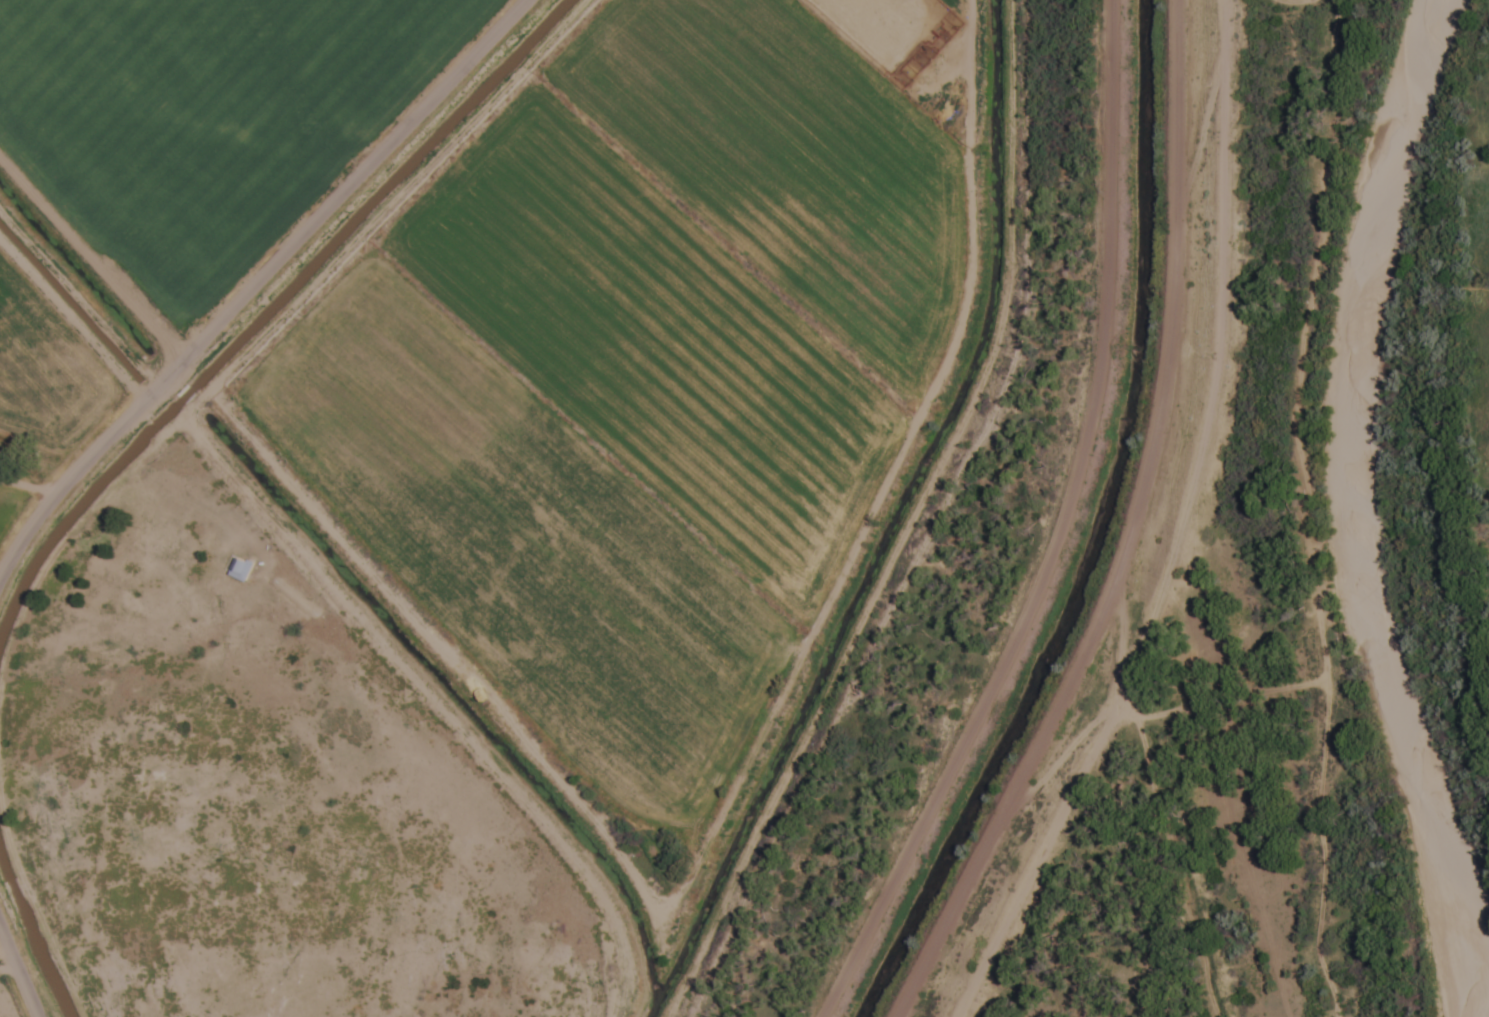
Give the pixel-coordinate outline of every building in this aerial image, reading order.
[(245,584),(253,565),(236,558),(228,577),(245,584)]
